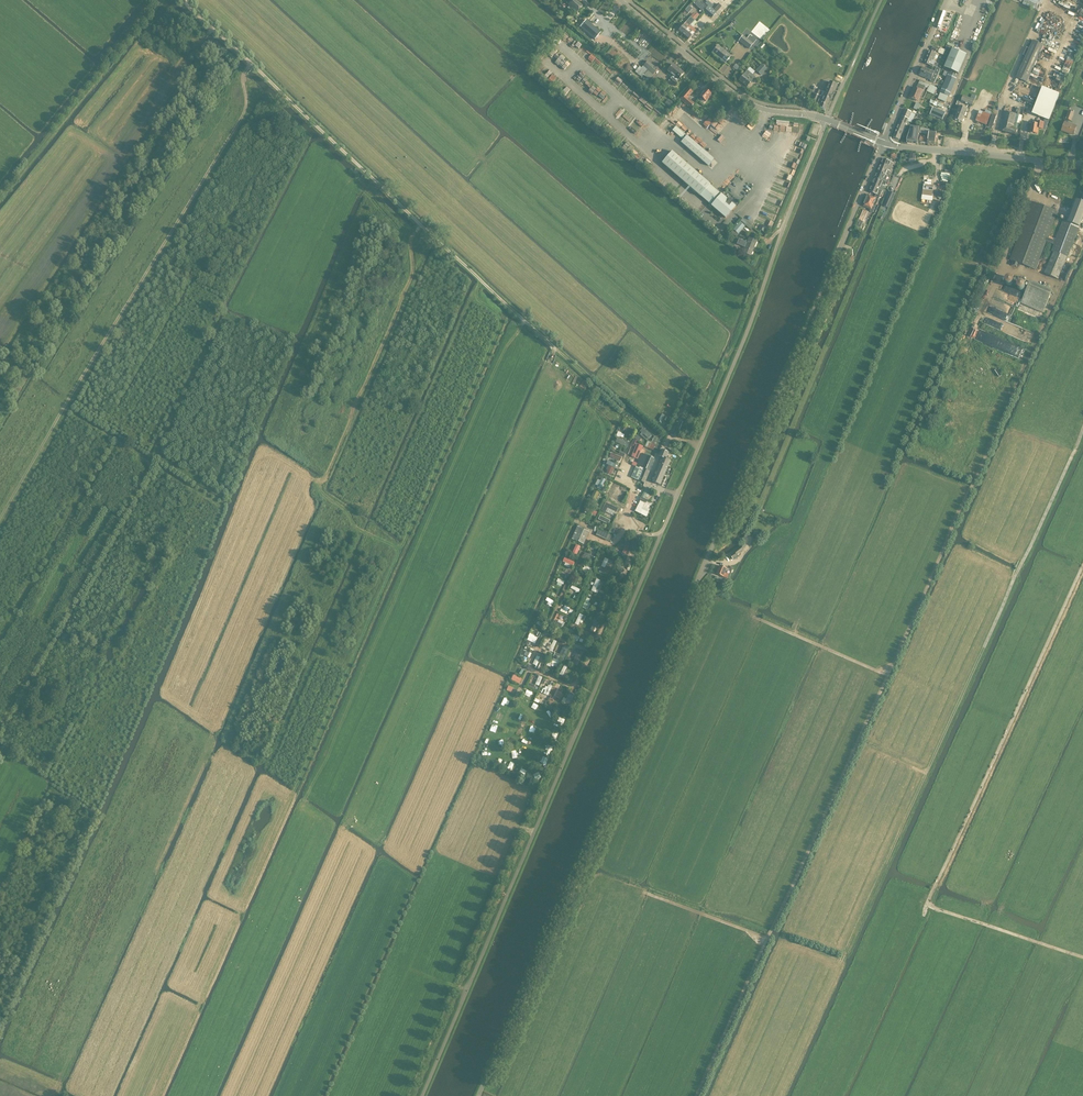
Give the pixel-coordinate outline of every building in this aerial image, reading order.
[(569,5),(569,6),(572,9),(572,8),(577,12),(582,6),(575,0),(573,0),(569,5)] [(1023,4),(1033,8),(1038,10),(1041,0),(1025,0),(1023,4)] [(701,1),(697,6),(702,11),(707,6),(701,1)] [(711,3),(704,11),(712,18),(717,13),(713,10),(712,8),(713,6),(711,3)] [(718,4),(713,10),(717,13),(721,7),(718,4)] [(691,16),(686,22),(679,30),(683,34),(690,26),(699,15),(697,14),(695,16),(694,15),(692,17),(691,16)] [(586,20),(580,27),(595,40),(601,33),(586,20)] [(696,31),(690,26),(683,34),(689,39),(696,31)] [(637,59),(641,54),(617,31),(612,36),(637,59)] [(743,36),(739,41),(742,43),(749,48),(753,44),(747,39),(746,38),(743,36)] [(1031,75),(1040,53),(1044,46),(1033,41),(1030,48),(1017,78),(1027,83),(1031,75)] [(725,63),(731,56),(718,46),(712,52),(725,63)] [(953,49),(945,67),(959,74),(967,55),(953,49)] [(1055,57),(1056,54),(1043,49),(1041,52),(1055,57)] [(931,51),(925,63),(930,66),(933,67),(936,68),(938,64),(935,63),(935,62),(934,61),(937,53),(931,51)] [(649,80),(653,75),(658,70),(647,61),(643,66),(647,70),(643,75),(649,80)] [(1061,62),(1060,65),(1064,66),(1062,72),(1065,73),(1068,64),(1061,62)] [(761,75),(767,69),(762,64),(756,70),(761,75)] [(673,76),(679,69),(673,65),(668,71),(673,76)] [(920,75),(931,80),(935,72),(923,67),(920,75)] [(678,80),(684,73),(679,69),(673,76),(678,80)] [(744,74),(739,80),(747,87),(752,81),(754,78),(751,76),(752,75),(747,70),(744,74)] [(949,73),(940,93),(949,96),(957,76),(949,73)] [(915,88),(910,98),(918,101),(923,91),(924,92),(925,88),(927,89),(929,85),(920,81),(919,84),(917,88),(915,88)] [(593,82),(586,90),(593,96),(597,92),(593,89),(597,85),(593,82)] [(823,91),(820,96),(824,98),(824,97),(829,99),(830,100),(832,95),(831,95),(835,84),(830,82),(828,88),(826,87),(825,90),(826,91),(826,92),(823,91)] [(930,85),(927,92),(934,95),(937,88),(930,85)] [(627,86),(624,90),(630,94),(633,90),(627,86)] [(648,93),(652,97),(656,92),(652,89),(648,93)] [(688,89),(680,99),(691,108),(694,104),(687,98),(692,93),(688,89)] [(699,98),(701,100),(701,101),(703,103),(705,101),(706,102),(709,98),(708,97),(711,94),(705,90),(700,96),(700,97),(699,98)] [(1059,94),(1049,90),(1039,116),(1049,120),(1059,94)] [(600,99),(605,94),(602,91),(597,96),(600,99)] [(815,94),(812,103),(818,105),(820,105),(819,107),(825,110),(829,99),(824,97),(824,98),(820,96),(819,96),(815,94)] [(964,96),(961,102),(972,106),(976,96),(972,94),(971,98),(964,96)] [(646,106),(651,111),(653,110),(659,115),(661,114),(649,103),(646,106)] [(962,122),(967,109),(960,106),(954,119),(962,122)] [(590,116),(595,111),(592,107),(587,112),(590,116)] [(933,108),(930,115),(943,120),(946,113),(933,108)] [(716,109),(711,114),(716,118),(721,114),(716,109)] [(905,109),(893,137),(900,140),(912,112),(905,109)] [(987,125),(991,115),(980,111),(976,121),(987,125)] [(1015,122),(1017,114),(1003,111),(999,130),(1016,134),(1017,130),(1018,123),(1015,122)] [(1071,121),(1074,113),(1069,111),(1066,119),(1071,121)] [(1031,127),(1029,126),(1028,130),(1029,131),(1030,131),(1030,133),(1037,134),(1038,128),(1043,129),(1044,122),(1037,121),(1037,123),(1034,122),(1034,124),(1031,123),(1031,127)] [(1073,135),(1077,127),(1065,122),(1062,131),(1073,135)] [(676,126),(672,130),(682,139),(686,135),(676,126)] [(918,143),(918,139),(919,135),(920,128),(912,127),(911,128),(908,139),(907,141),(918,143)] [(928,143),(929,135),(927,135),(928,135),(930,130),(921,128),(920,134),(926,135),(921,134),(921,135),(919,135),(918,139),(920,139),(920,142),(927,143),(928,143)] [(929,135),(928,143),(928,144),(935,145),(937,133),(929,132),(929,135)] [(714,159),(687,136),(681,143),(708,166),(714,159)] [(710,184),(672,151),(662,163),(711,206),(721,194),(710,185),(710,184)] [(892,168),(894,163),(884,159),(882,164),(892,168)] [(890,171),(892,168),(882,164),(878,172),(886,175),(888,170),(890,171)] [(878,172),(875,179),(883,182),(883,181),(884,179),(885,178),(886,175),(878,172)] [(883,181),(883,182),(875,179),(873,184),(880,187),(882,183),(886,185),(887,183),(886,183),(883,181)] [(873,184),(870,192),(880,196),(883,191),(884,188),(881,187),(880,187),(873,184)] [(890,192),(884,206),(888,208),(889,208),(895,194),(894,194),(890,192)] [(721,194),(711,206),(725,218),(736,206),(732,203),(733,202),(729,199),(728,200),(721,194)] [(766,194),(764,199),(780,206),(783,201),(766,194)] [(867,197),(866,200),(876,205),(878,201),(880,197),(876,195),(875,197),(868,195),(868,197),(867,197)] [(865,204),(864,206),(871,209),(870,211),(873,213),(874,210),(876,205),(866,200),(864,204),(865,204)] [(1080,202),(1076,200),(1067,222),(1063,220),(1055,241),(1047,238),(1057,211),(1032,202),(1010,260),(1035,270),(1046,241),(1054,245),(1051,251),(1054,252),(1045,273),(1058,279),(1067,257),(1068,258),(1082,217),(1082,203),(1080,202)] [(863,210),(859,220),(863,222),(865,218),(868,212),(863,210)] [(739,222),(733,229),(731,231),(735,235),(737,233),(738,234),(745,227),(739,222)] [(739,239),(737,244),(745,248),(743,253),(751,256),(757,241),(749,237),(747,242),(739,239)] [(851,266),(855,258),(849,255),(846,264),(851,266)] [(1014,279),(1007,276),(1004,283),(1011,286),(1014,279)] [(1029,285),(1021,303),(1043,313),(1051,295),(1029,285)] [(990,306),(983,323),(1030,342),(1034,333),(1004,321),(1007,314),(1005,313),(1004,318),(1000,316),(1001,314),(1000,313),(999,316),(995,315),(997,309),(990,306)] [(694,401),(698,396),(692,392),(690,394),(691,394),(689,397),(694,401)] [(684,433),(688,424),(682,421),(679,430),(684,433)] [(649,439),(652,436),(643,428),(640,431),(642,433),(648,438),(649,439)] [(628,448),(630,443),(618,438),(616,442),(628,448)] [(653,450),(656,445),(648,441),(645,447),(653,450)] [(637,459),(643,446),(637,444),(631,456),(637,459)] [(661,450),(658,456),(662,458),(659,463),(668,466),(670,461),(666,459),(668,453),(661,450)] [(636,465),(641,467),(644,469),(649,471),(654,459),(641,454),(638,461),(636,465)] [(660,485),(668,466),(659,463),(653,478),(652,478),(651,479),(652,479),(651,481),(660,485)] [(644,469),(641,467),(640,468),(636,467),(631,477),(639,481),(644,469)] [(644,483),(649,471),(644,469),(639,481),(644,483)] [(600,490),(605,480),(602,478),(600,481),(598,480),(595,485),(598,486),(597,488),(600,490)] [(625,488),(622,486),(615,498),(619,500),(625,488)] [(646,503),(652,492),(645,489),(639,500),(646,503)] [(595,500),(599,493),(594,490),(591,498),(595,500)] [(595,509),(597,504),(590,501),(588,505),(595,509)] [(644,503),(640,501),(635,511),(646,517),(648,513),(647,513),(649,510),(642,506),(644,503)] [(605,503),(602,511),(605,512),(613,516),(615,512),(616,512),(618,509),(605,503)] [(595,516),(597,512),(587,507),(585,511),(595,516)] [(584,544),(589,532),(580,527),(574,540),(584,544)] [(599,529),(596,535),(610,541),(612,536),(599,529)] [(627,541),(622,554),(623,554),(626,555),(631,543),(627,541)] [(734,551),(730,554),(733,560),(738,557),(736,555),(743,549),(743,548),(747,545),(744,542),(740,545),(741,547),(734,551)] [(576,557),(580,547),(576,545),(571,555),(576,557)] [(584,555),(582,558),(593,563),(594,560),(592,559),(593,556),(585,553),(584,555)] [(564,558),(563,562),(566,563),(564,565),(570,568),(571,565),(573,566),(574,563),(564,558)] [(719,565),(716,573),(723,577),(727,579),(729,574),(725,572),(727,568),(719,565)] [(595,592),(600,580),(596,579),(591,591),(595,592)] [(547,597),(544,603),(551,607),(554,601),(547,597)] [(590,599),(587,598),(582,607),(588,610),(591,604),(588,603),(590,599)] [(580,614),(575,624),(578,625),(581,620),(584,621),(586,617),(580,614)] [(530,633),(528,637),(529,637),(527,640),(535,644),(538,638),(541,633),(540,633),(537,632),(535,636),(530,633)] [(552,652),(557,641),(553,640),(551,645),(549,643),(547,648),(549,649),(549,651),(552,652)] [(563,662),(569,647),(565,646),(561,656),(559,660),(563,662)] [(578,651),(573,664),(577,666),(583,653),(578,651)] [(541,663),(543,659),(540,657),(537,656),(533,664),(536,666),(538,662),(541,663)] [(559,668),(562,662),(557,659),(554,666),(559,668)] [(550,698),(554,699),(561,684),(557,683),(550,698)] [(548,696),(552,687),(549,685),(548,687),(547,690),(544,689),(543,688),(541,693),(545,695),(548,696)] [(569,704),(574,694),(569,692),(565,702),(569,704)]
